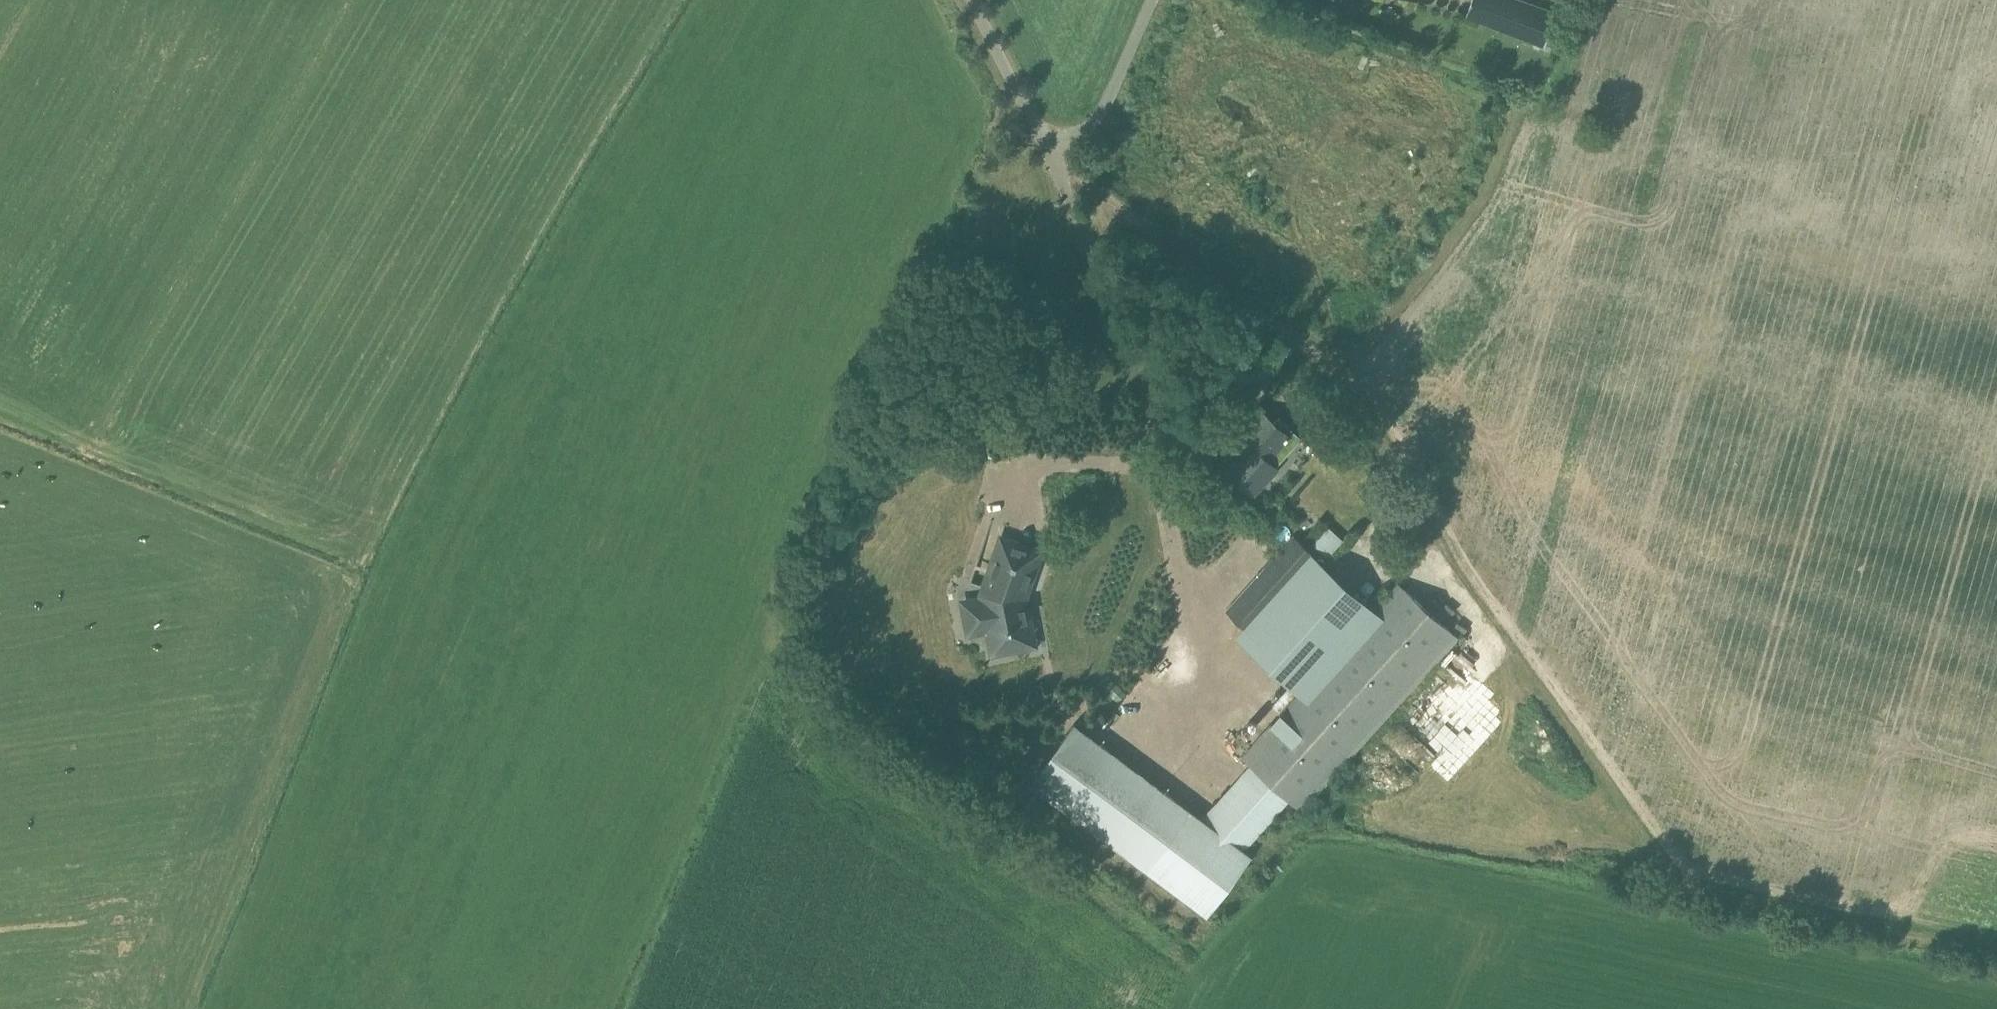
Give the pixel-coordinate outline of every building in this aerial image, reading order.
[(1557,11),(1525,0),(1472,0),(1466,18),(1545,46),(1557,11)] [(1254,492),(1281,462),(1271,454),(1285,438),(1286,439),(1289,437),(1288,435),(1293,429),(1269,408),(1220,461),(1254,492)] [(1226,609),(1250,631),(1317,557),(1294,535),(1226,609)] [(1023,592),(1025,593),(1039,552),(1001,539),(982,594),(982,595),(967,598),(970,617),(986,614),(994,651),(1026,645),(1023,629),(1030,627),(1025,601),(1021,602),(1020,596),(1021,595),(1023,592)] [(1398,583),(1242,756),(1251,763),(1202,818),(1074,723),(1051,754),(1045,750),(1035,763),(1041,767),(1029,783),(1208,915),(1252,855),(1244,849),(1290,798),(1302,809),(1457,637),(1398,583)] [(1219,739),(1229,754),(1252,738),(1243,724),(1219,739)]
